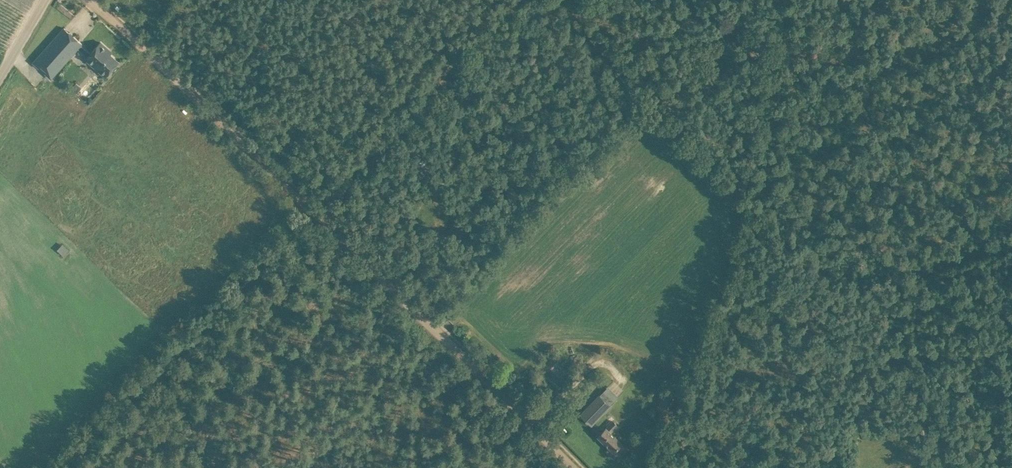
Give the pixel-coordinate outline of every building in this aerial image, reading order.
[(101,42),(92,52),(82,43),(84,41),(66,25),(35,60),(41,65),(43,63),(49,69),(47,71),(53,76),(80,46),(89,54),(86,58),(105,76),(119,61),(110,54),(112,52),(101,42)] [(405,151),(413,160),(416,157),(409,148),(405,151)] [(63,244),(57,250),(63,256),(69,249),(63,244)] [(597,372),(593,376),(597,380),(602,376),(597,372)] [(665,390),(657,408),(666,412),(675,395),(665,390)] [(599,395),(581,414),(591,424),(610,405),(599,395)] [(606,428),(605,429),(598,436),(609,447),(606,450),(614,458),(625,446),(610,432),(617,425),(613,421),(606,428)] [(647,435),(646,443),(655,444),(656,437),(647,435)] [(928,452),(930,458),(939,456),(937,449),(928,452)]
